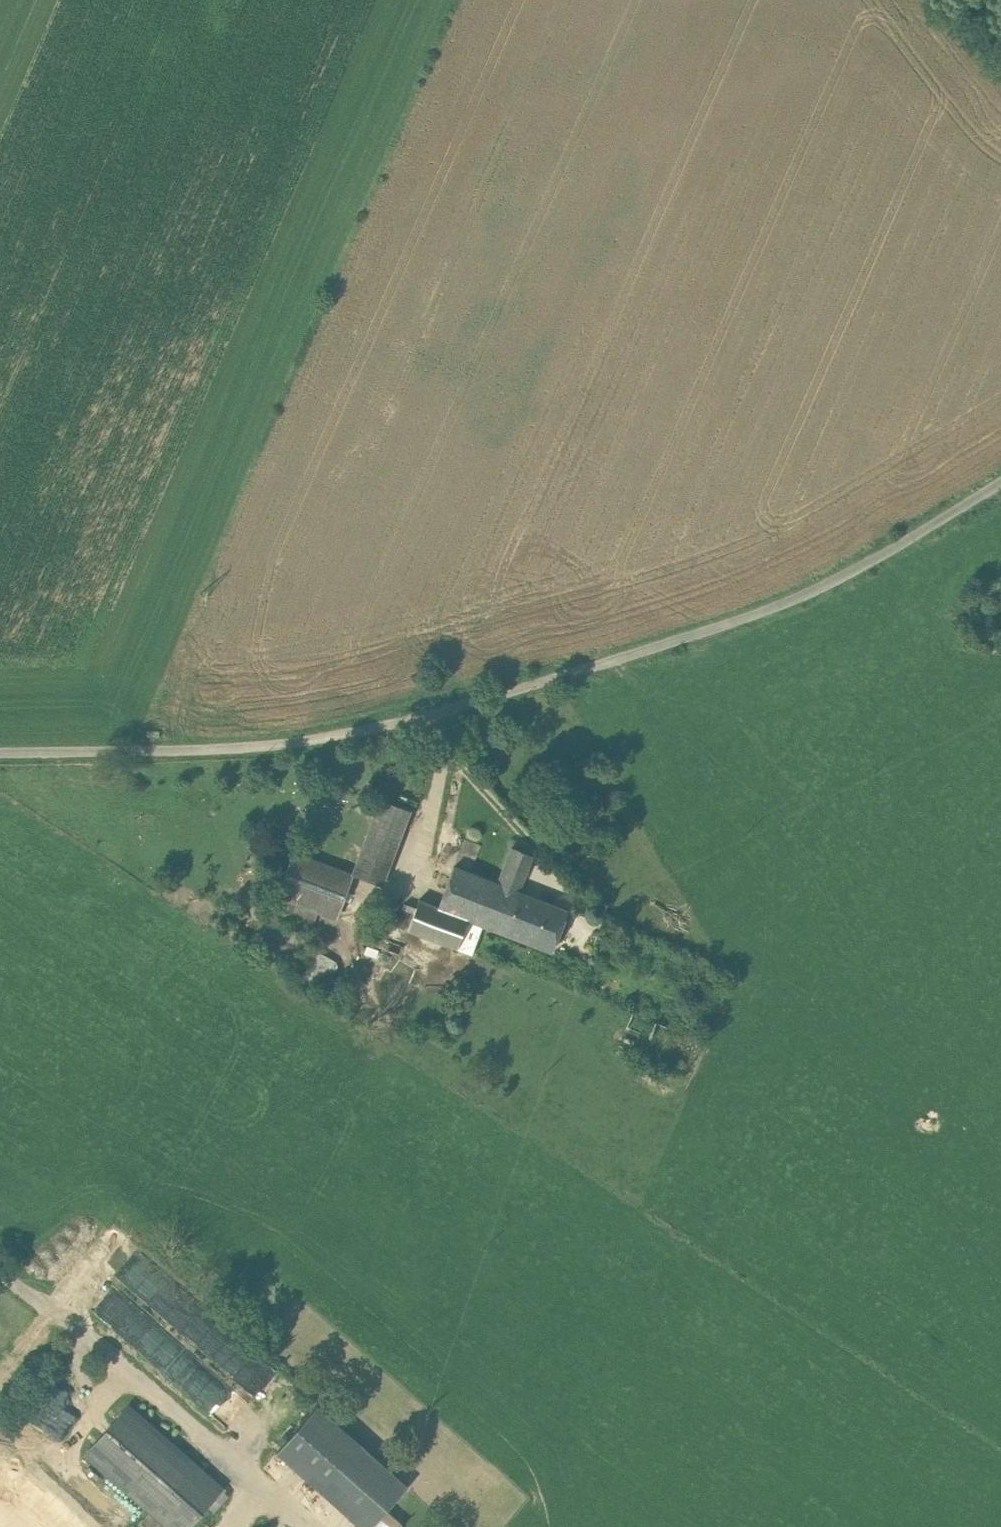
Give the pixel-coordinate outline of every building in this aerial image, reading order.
[(380,799),(359,854),(389,866),(410,810),(380,799)] [(461,842),(455,864),(469,867),(475,846),(461,842)] [(512,847),(499,882),(521,890),(534,855),(512,847)] [(587,865),(595,860),(589,851),(580,856),(587,865)] [(294,852),(277,895),(283,897),(317,910),(335,917),(351,874),(294,852)] [(381,885),(389,866),(359,854),(351,874),(381,885)] [(483,925),(505,933),(521,890),(499,882),(453,866),(437,905),(437,908),(468,919),(483,925)] [(505,933),(553,952),(569,909),(521,890),(505,933)] [(317,910),(283,897),(274,919),(308,933),(317,910)] [(418,901),(416,907),(408,930),(457,948),(468,919),(437,908),(437,905),(418,898),(418,901)] [(395,925),(408,930),(416,907),(404,903),(395,925)] [(457,948),(472,954),(483,925),(468,919),(457,948)] [(405,946),(380,937),(373,954),(398,963),(405,946)] [(335,958),(315,949),(298,982),(318,992),(335,958)] [(685,1076),(701,1041),(634,1011),(618,1045),(685,1076)] [(85,1454),(169,1526),(187,1526),(222,1487),(128,1405),(85,1454)] [(317,1406),(276,1452),(361,1526),(370,1526),(407,1486),(317,1406)] [(134,1524),(137,1526),(166,1526),(149,1510),(134,1524)]
